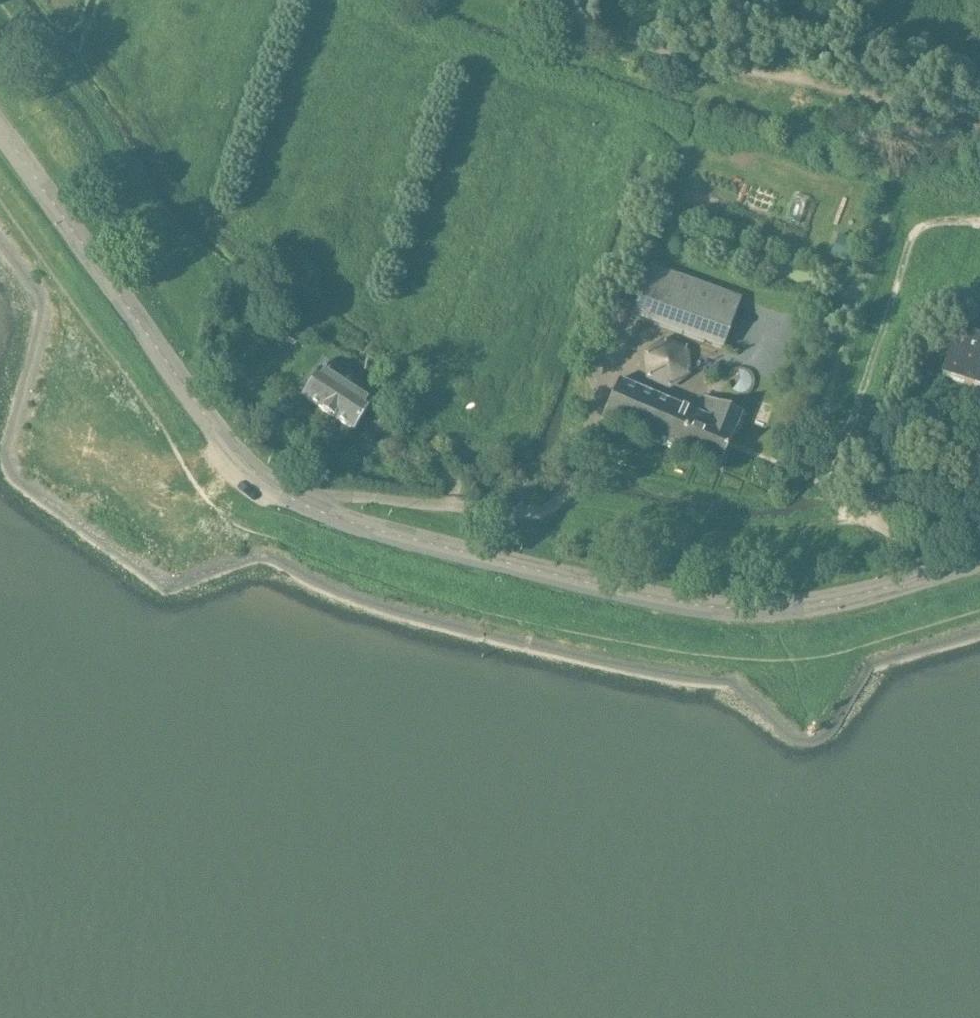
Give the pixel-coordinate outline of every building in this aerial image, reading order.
[(838,235),(830,256),(845,261),(852,241),(838,235)] [(740,299),(650,266),(631,317),(722,349),(740,299)] [(676,386),(693,349),(658,333),(641,371),(676,386)] [(969,340),(968,345),(954,341),(942,379),(979,391),(979,344),(969,340)] [(370,404),(340,385),(319,371),(302,398),(353,431),(370,404)] [(741,414),(703,397),(695,414),(618,380),(601,419),(718,469),(729,444),(741,414)]
